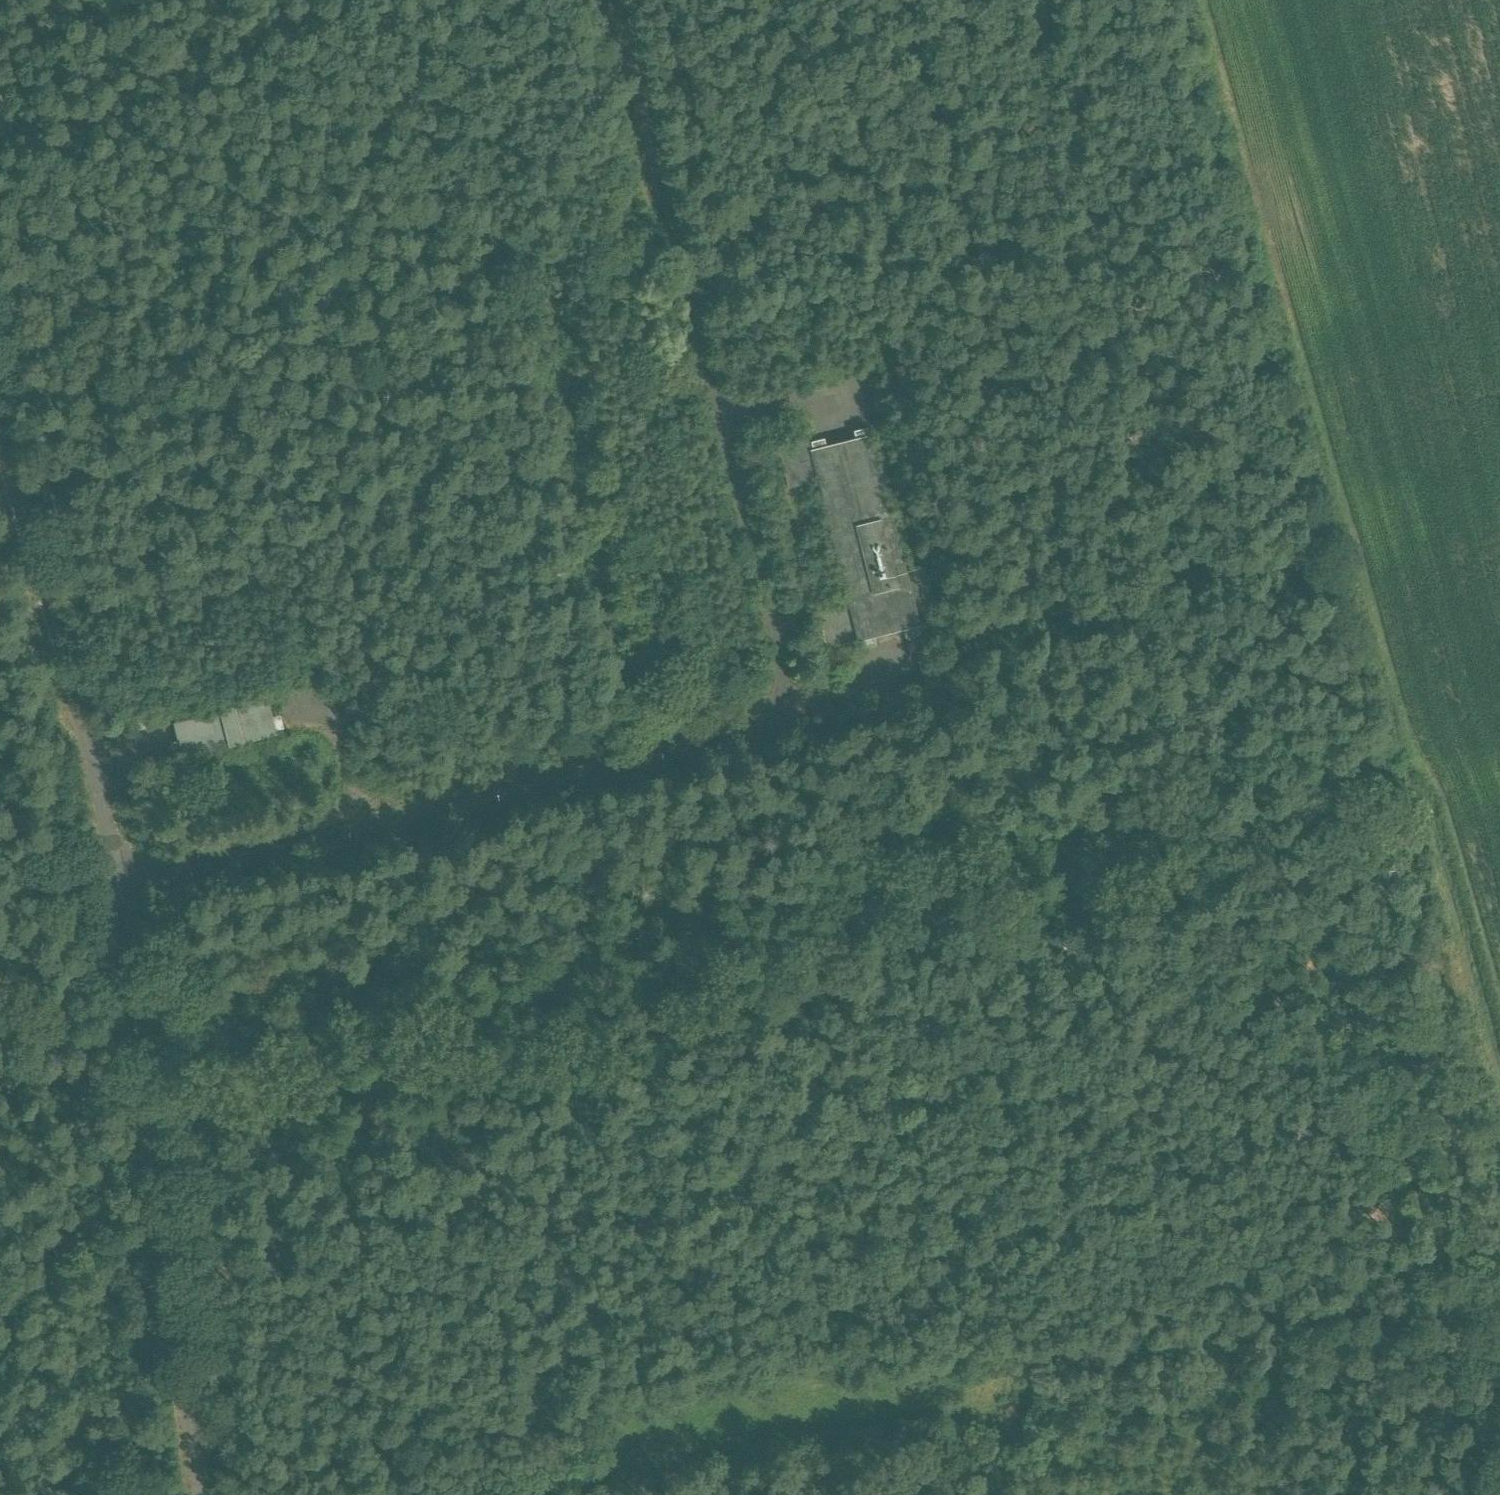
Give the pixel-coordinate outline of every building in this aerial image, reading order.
[(849,601),(820,608),(829,647),(942,618),(929,568),(911,572),(876,435),(814,451),(809,431),(780,438),(793,487),(818,481),(849,601)] [(271,699),(177,723),(186,758),(281,734),(271,699)]
